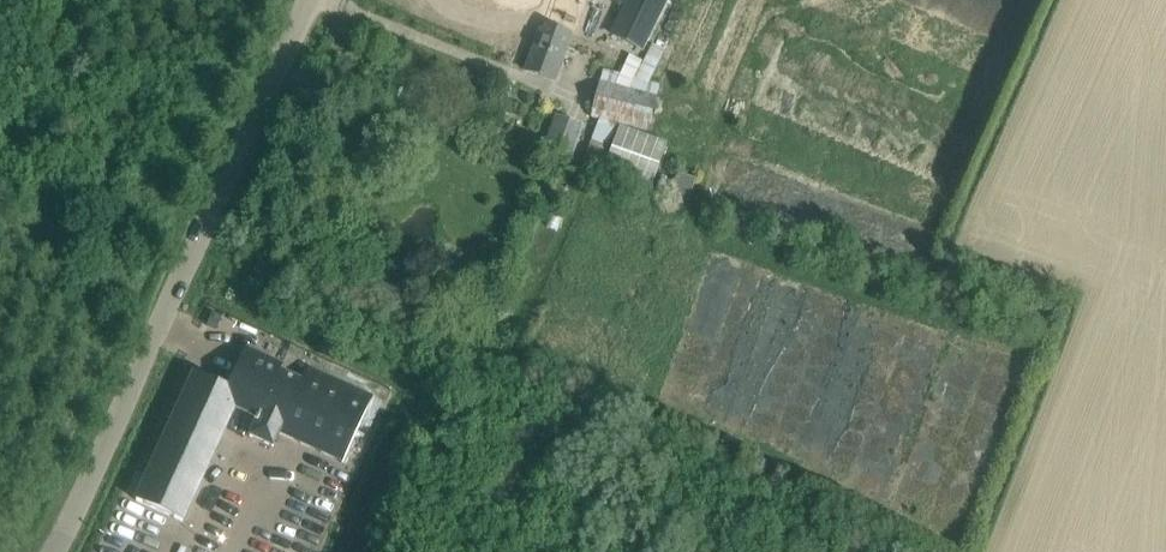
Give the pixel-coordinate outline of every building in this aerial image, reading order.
[(570,38),(587,0),(555,0),(549,14),(522,1),(523,0),(490,0),(488,4),(541,29),(543,25),(570,38)] [(667,0),(627,0),(621,12),(653,28),(667,0)] [(543,25),(541,29),(523,69),(550,81),(570,38),(543,25)] [(599,81),(590,116),(620,124),(627,94),(629,89),(599,81)] [(463,104),(470,89),(457,83),(450,98),(463,104)] [(627,94),(620,124),(648,131),(657,96),(629,89),(627,94)] [(555,114),(542,149),(571,160),(584,125),(555,114)] [(603,172),(651,189),(668,143),(620,126),(603,172)] [(669,196),(689,202),(696,180),(677,174),(669,196)] [(258,417),(279,370),(280,371),(283,366),(245,349),(228,387),(195,372),(136,500),(182,521),(222,434),(235,406),(257,416),(258,417)] [(256,422),(250,436),(273,446),(279,433),(343,462),(373,397),(307,367),(301,380),(280,371),(279,370),(258,417),(257,416),(255,421),(256,422)]
